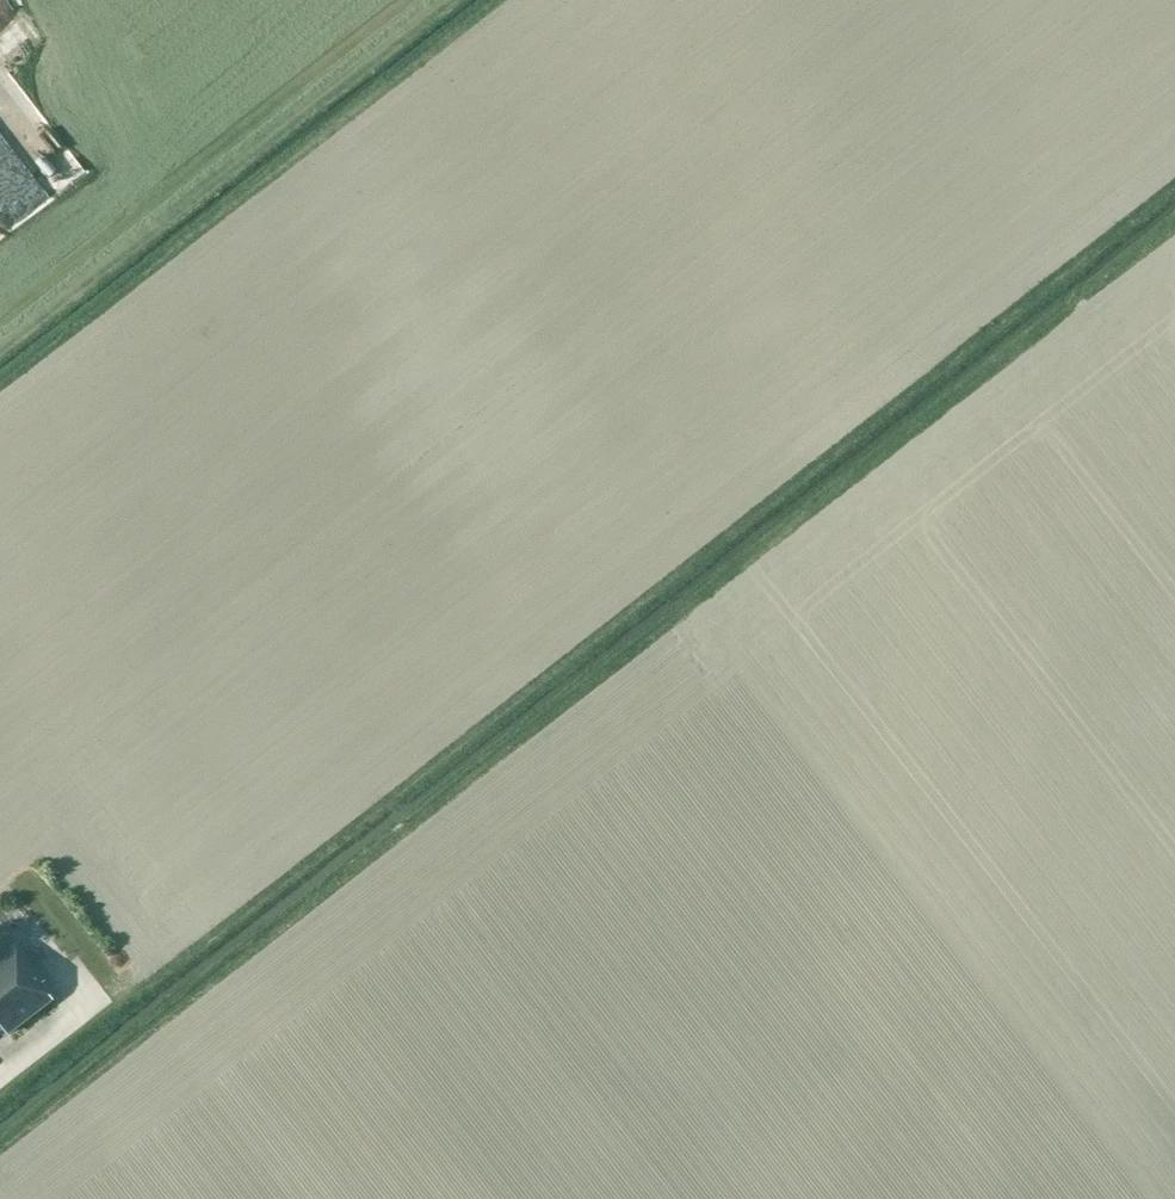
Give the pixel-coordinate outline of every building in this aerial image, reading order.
[(8,1033),(53,998),(42,983),(45,980),(17,945),(0,958),(0,1029),(3,1027),(8,1033)]
